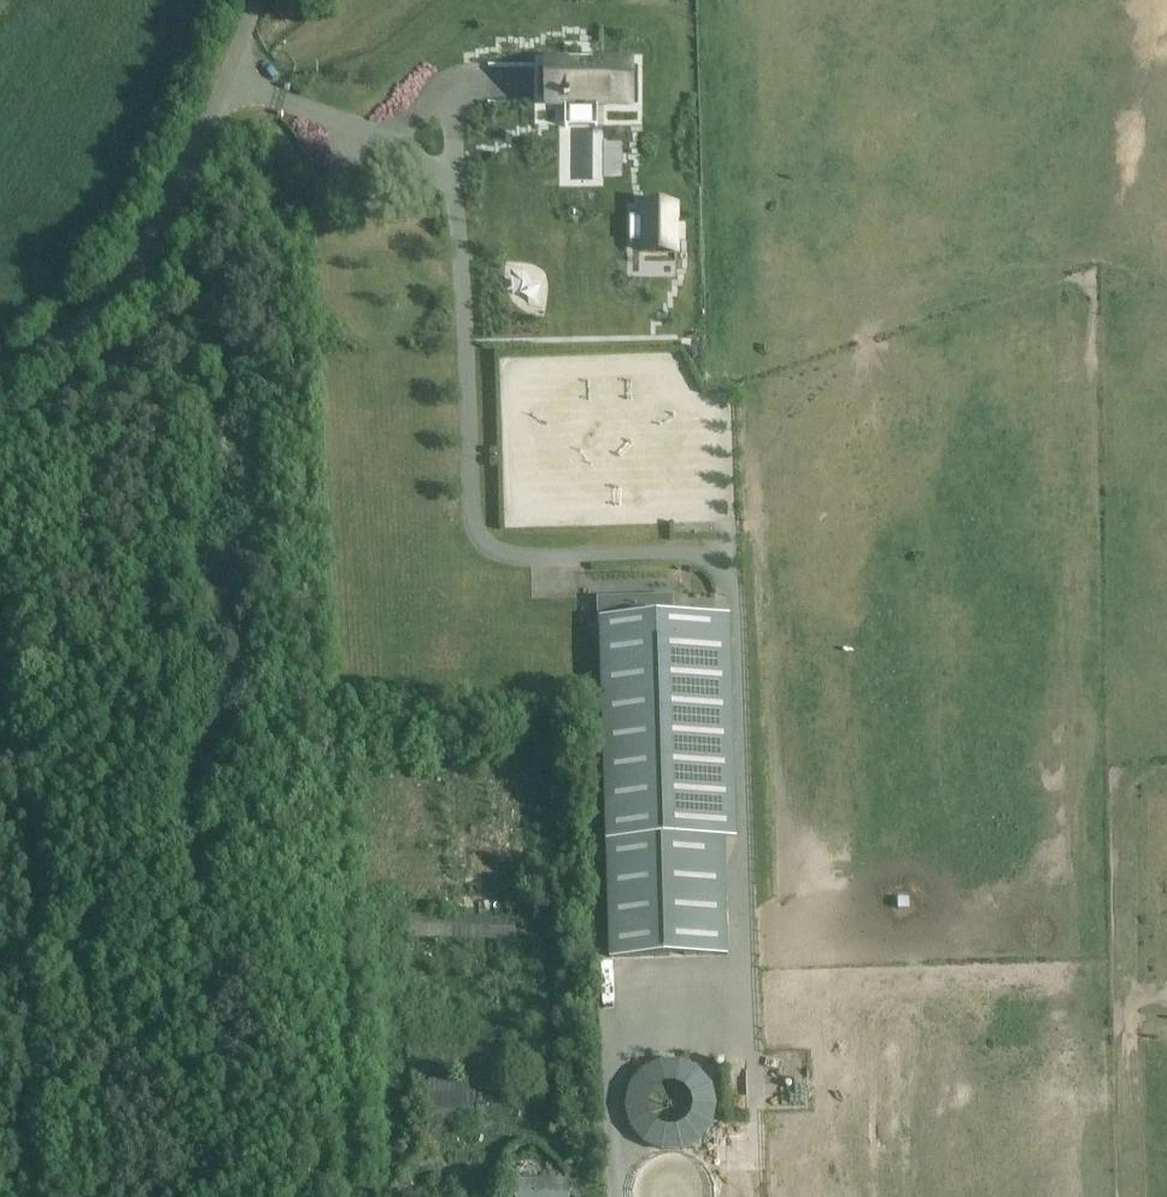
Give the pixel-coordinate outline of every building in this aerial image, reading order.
[(550,64),(550,103),(565,103),(565,106),(578,106),(578,104),(613,104),(613,92),(628,92),(628,64),(594,64),(594,61),(590,61),(590,65),(580,65),(580,61),(569,61),(569,64),(550,64)] [(675,210),(644,210),(644,253),(674,254),(675,210)] [(731,613),(599,618),(610,958),(729,954),(725,837),(739,837),(731,613)] [(514,940),(515,917),(404,913),(403,935),(514,940)] [(429,1079),(430,1096),(432,1123),(471,1123),(470,1094),(468,1077),(429,1079)] [(570,1188),(521,1189),(521,1196),(570,1196),(570,1188)]
